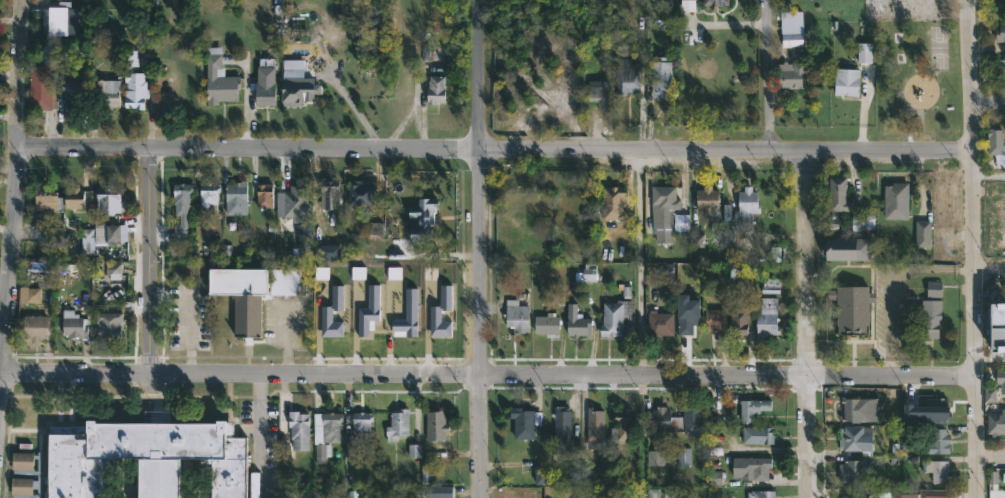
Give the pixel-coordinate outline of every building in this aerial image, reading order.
[(704,4),(704,0),(730,0),(730,5),(720,4),(720,11),(711,11),(711,4),(704,4)] [(67,35),(49,35),(49,6),(58,6),(58,1),(71,1),(71,8),(67,8),(67,35)] [(800,12),(802,13),(802,33),(803,33),(804,46),(783,47),(782,13),(800,12)] [(1001,23),(1004,23),(1004,42),(996,42),(996,27),(1000,27),(1001,23)] [(59,39),(59,53),(68,53),(68,61),(45,61),(45,39),(59,39)] [(857,63),(871,63),(871,43),(858,43),(857,63)] [(221,56),(221,68),(224,68),(224,76),(240,76),(240,91),(238,91),(238,101),(219,101),(218,106),(206,106),(207,47),(221,47),(221,56)] [(632,49),(632,58),(636,58),(636,63),(642,63),(642,81),(640,81),(640,93),(627,93),(626,97),(617,97),(618,49),(632,49)] [(138,63),(138,67),(133,67),(133,73),(144,73),(144,81),(146,81),(146,89),(149,89),(149,99),(145,99),(145,110),(135,110),(135,108),(125,108),(125,90),(127,90),(127,83),(125,83),(124,51),(138,50),(138,63)] [(673,57),(671,98),(653,98),(653,91),(647,91),(647,81),(653,81),(653,57),(673,57)] [(788,61),(788,64),(804,64),(803,89),(785,89),(776,87),(776,84),(779,84),(779,72),(777,72),(777,64),(784,64),(784,61),(788,61)] [(43,110),(30,110),(30,66),(58,66),(57,109),(43,110)] [(303,78),(303,85),(314,85),(314,102),(303,102),(303,106),(283,106),(283,69),(303,69),(303,78)] [(446,76),(445,104),(427,105),(428,87),(430,76),(446,76)] [(861,80),(860,96),(836,95),(837,76),(861,77),(861,80)] [(607,77),(608,86),(608,109),(598,109),(598,102),(589,102),(589,81),(601,81),(601,77),(607,77)] [(112,110),(96,110),(96,81),(120,81),(120,107),(112,108),(112,110)] [(265,106),(256,106),(256,81),(276,81),(276,106),(265,106)] [(81,91),(81,108),(76,108),(76,111),(69,110),(69,108),(65,108),(65,91),(61,91),(61,83),(85,83),(85,91),(81,91)] [(1004,146),(1004,154),(989,155),(988,154),(988,129),(995,129),(1004,130),(1004,146)] [(848,178),(847,202),(855,202),(855,212),(830,211),(830,177),(848,178)] [(336,178),(336,180),(340,180),(340,191),(335,191),(335,209),(321,209),(321,220),(313,220),(314,197),(321,197),(321,181),(323,181),(323,178),(336,178)] [(241,203),(241,211),(236,211),(236,203),(227,203),(227,185),(236,185),(236,182),(240,182),(240,181),(247,181),(247,203),(241,203)] [(371,181),(371,185),(374,185),(374,207),(369,207),(369,211),(353,211),(353,207),(348,207),(348,185),(358,185),(358,181),(371,181)] [(909,220),(885,219),(886,186),(893,186),(893,183),(910,183),(909,220)] [(184,184),(193,185),(193,193),(191,193),(191,209),(188,209),(187,239),(174,238),(174,224),(179,224),(179,217),(175,217),(175,204),(173,204),(174,185),(184,184)] [(211,184),(220,185),(220,193),(217,193),(217,204),(216,204),(216,207),(202,207),(202,204),(200,204),(200,185),(211,184)] [(273,184),(273,208),(263,208),(263,210),(259,210),(259,208),(257,208),(257,185),(273,184)] [(48,185),(48,189),(57,189),(57,204),(43,204),(43,212),(35,212),(35,185),(48,185)] [(113,185),(113,188),(121,188),(120,213),(113,213),(113,216),(107,216),(107,214),(97,214),(97,187),(104,187),(104,185),(113,185)] [(302,217),(302,223),(292,223),(292,218),(277,218),(277,193),(290,191),(290,186),(308,186),(308,217),(302,217)] [(682,199),(681,211),(674,210),(674,213),(689,213),(689,227),(652,227),(652,186),(677,187),(677,199),(682,199)] [(713,187),(713,190),(719,190),(719,213),(722,214),(722,234),(712,234),(712,222),(702,222),(702,210),(697,210),(698,190),(700,191),(700,186),(713,187)] [(753,188),(753,191),(760,192),(759,213),(754,213),(754,225),(734,224),(734,213),(739,213),(739,191),(744,192),(744,186),(753,186),(753,188)] [(626,202),(626,207),(623,207),(623,220),(603,220),(604,187),(627,187),(626,202)] [(84,190),(84,209),(65,209),(65,190),(69,190),(69,188),(84,190)] [(435,216),(434,226),(431,226),(431,229),(434,229),(434,241),(430,241),(430,245),(416,245),(416,243),(412,243),(412,229),(419,229),(419,227),(411,227),(411,221),(416,221),(416,219),(416,218),(410,218),(410,216),(407,216),(407,210),(409,210),(410,208),(419,208),(419,199),(440,199),(440,209),(436,209),(435,216)] [(732,217),(731,225),(734,225),(734,244),(724,245),(724,204),(732,204),(732,217)] [(931,249),(917,248),(917,221),(931,222),(931,249)] [(108,226),(120,226),(120,246),(95,246),(95,225),(108,226)] [(94,256),(82,256),(82,229),(94,229),(94,256)] [(874,239),(873,262),(829,262),(829,256),(823,256),(823,244),(828,244),(828,239),(874,239)] [(121,263),(107,263),(107,279),(121,279),(121,263)] [(300,270),(300,284),(306,284),(306,296),(270,296),(271,270),(300,270)] [(262,296),(261,340),(235,340),(235,296),(210,296),(211,271),(269,271),(269,296),(262,296)] [(943,287),(942,313),(944,313),(943,321),(940,321),(940,339),(922,338),(923,301),(928,301),(928,282),(943,282),(943,287)] [(343,310),(335,311),(336,321),(343,321),(344,336),(323,335),(323,307),(333,304),(334,283),(343,284),(343,310)] [(359,335),(360,308),(370,308),(370,284),(383,283),(382,321),(371,320),(370,336),(359,335)] [(442,284),(442,305),(430,305),(431,340),(455,337),(455,319),(442,318),(443,311),(455,309),(455,283),(442,284)] [(417,287),(418,338),(410,338),(409,332),(393,331),(393,321),(408,319),(407,286),(417,287)] [(870,287),(870,336),(840,336),(840,327),(838,327),(838,301),(834,301),(834,290),(838,290),(838,287),(870,287)] [(18,303),(40,303),(40,288),(19,288),(18,303)] [(991,297),(1004,297),(1004,324),(1004,329),(990,329),(991,297)] [(697,299),(696,338),(689,337),(689,335),(680,335),(680,326),(675,326),(675,336),(649,336),(650,311),(678,311),(678,298),(697,299)] [(778,321),(778,331),(781,331),(781,336),(769,335),(769,338),(757,338),(757,298),(778,298),(778,321)] [(747,299),(746,311),(748,311),(748,336),(731,336),(731,299),(747,299)] [(519,300),(519,306),(529,306),(529,334),(515,334),(515,328),(507,328),(507,319),(503,319),(503,314),(506,314),(506,300),(519,300)] [(622,300),(635,301),(634,327),(624,326),(624,337),(601,337),(601,325),(603,325),(603,315),(602,315),(602,312),(604,312),(604,303),(617,303),(617,300),(622,300)] [(578,304),(577,314),(582,314),(582,319),(592,319),(592,336),(579,336),(579,338),(568,336),(567,328),(568,328),(568,324),(566,324),(566,321),(568,321),(568,304),(578,304)] [(74,310),(74,314),(78,315),(78,318),(84,318),(84,326),(87,326),(87,339),(68,340),(68,337),(62,336),(63,310),(74,310)] [(723,331),(723,334),(710,334),(710,331),(705,331),(706,310),(727,310),(727,331),(723,331)] [(121,338),(119,338),(119,343),(99,343),(99,338),(96,338),(97,313),(122,313),(121,338)] [(556,313),(556,317),(560,317),(560,338),(547,338),(547,335),(535,334),(535,317),(547,317),(547,313),(556,313)] [(40,340),(40,344),(31,343),(31,340),(23,340),(23,316),(47,316),(47,340),(40,340)] [(989,347),(989,360),(1004,360),(1004,347),(989,347)] [(996,371),(996,385),(1000,385),(1000,394),(1004,394),(1004,371),(996,371)] [(996,402),(995,389),(984,389),(985,402),(996,402)] [(754,399),(754,400),(772,400),(772,410),(762,410),(762,413),(754,413),(754,422),(742,422),(741,404),(740,404),(740,400),(749,401),(749,398),(754,399)] [(879,399),(878,422),(860,422),(860,423),(843,422),(843,416),(845,416),(845,404),(843,404),(843,398),(879,399)] [(937,399),(949,400),(949,418),(940,418),(940,420),(923,421),(923,412),(926,412),(926,401),(930,401),(930,399),(937,399)] [(572,413),(571,449),(554,449),(555,405),(570,406),(570,410),(572,410),(572,413)] [(667,405),(667,408),(672,409),(672,431),(664,431),(664,434),(659,434),(659,431),(653,431),(653,409),(657,409),(657,405),(667,405)] [(526,406),(526,409),(535,409),(535,438),(515,438),(515,418),(511,418),(511,407),(526,406)] [(597,406),(597,409),(605,409),(604,438),(588,438),(588,406),(597,406)] [(394,441),(386,441),(387,425),(391,426),(391,411),(398,411),(398,407),(409,407),(409,435),(398,435),(397,441),(394,441)] [(694,407),(702,408),(702,436),(685,436),(685,431),(673,431),(673,416),(684,416),(684,407),(694,407)] [(446,409),(446,423),(449,423),(450,432),(445,432),(446,439),(427,440),(426,410),(446,409)] [(632,409),(630,440),(612,439),(612,427),(617,427),(617,424),(615,424),(616,411),(624,412),(624,409),(632,409)] [(1003,410),(1004,410),(1004,435),(1001,435),(1001,438),(993,438),(993,435),(989,435),(989,414),(1003,415),(1003,410)] [(334,411),(343,412),(342,421),(341,421),(340,441),(324,441),(324,443),(326,444),(330,444),(330,457),(326,457),(326,463),(315,463),(315,444),(313,444),(314,413),(334,411)] [(364,411),(373,412),(373,421),(371,421),(371,432),(361,432),(361,435),(355,435),(355,432),(353,432),(353,412),(364,411)] [(309,412),(309,449),(292,448),(292,427),(289,427),(289,415),(295,416),(295,412),(309,412)] [(247,435),(246,497),(211,497),(212,462),(180,461),(180,497),(140,497),(140,460),(105,460),(105,497),(49,497),(50,426),(87,426),(88,418),(97,418),(97,420),(218,421),(218,418),(227,418),(227,421),(234,421),(234,435),(247,435)] [(873,426),(872,450),(841,448),(841,427),(845,427),(845,425),(873,426)] [(747,443),(744,443),(744,426),(774,426),(774,443),(747,443)] [(947,428),(947,434),(952,434),(952,443),(950,443),(951,452),(929,453),(929,443),(934,443),(934,428),(947,428)] [(346,456),(357,456),(356,444),(345,444),(346,456)] [(691,466),(691,448),(677,448),(677,465),(691,466)] [(647,466),(663,466),(663,451),(647,450),(647,466)] [(41,466),(41,497),(37,497),(37,491),(10,491),(10,476),(32,477),(31,485),(37,485),(37,482),(34,482),(34,477),(37,477),(37,473),(34,473),(34,472),(10,472),(10,457),(32,457),(32,466),(41,466)] [(769,474),(769,480),(754,480),(754,479),(742,479),(742,477),(734,476),(734,457),(773,457),(773,467),(769,467),(769,474)] [(866,473),(866,484),(845,485),(845,482),(840,482),(840,463),(846,463),(846,459),(872,459),(872,473),(866,473)] [(949,469),(949,483),(933,483),(933,472),(925,472),(925,460),(949,460),(949,469)] [(710,485),(722,485),(722,472),(710,471),(710,485)] [(453,486),(453,497),(425,497),(425,486),(453,486)] [(917,488),(896,488),(896,497),(917,497),(917,488)] [(660,489),(649,489),(649,497),(660,497),(660,489)] [(776,489),(776,497),(748,497),(748,491),(752,491),(752,490),(776,489)] [(868,489),(843,490),(843,497),(869,497),(868,489)] [(920,489),(919,497),(950,497),(951,490),(920,489)]
